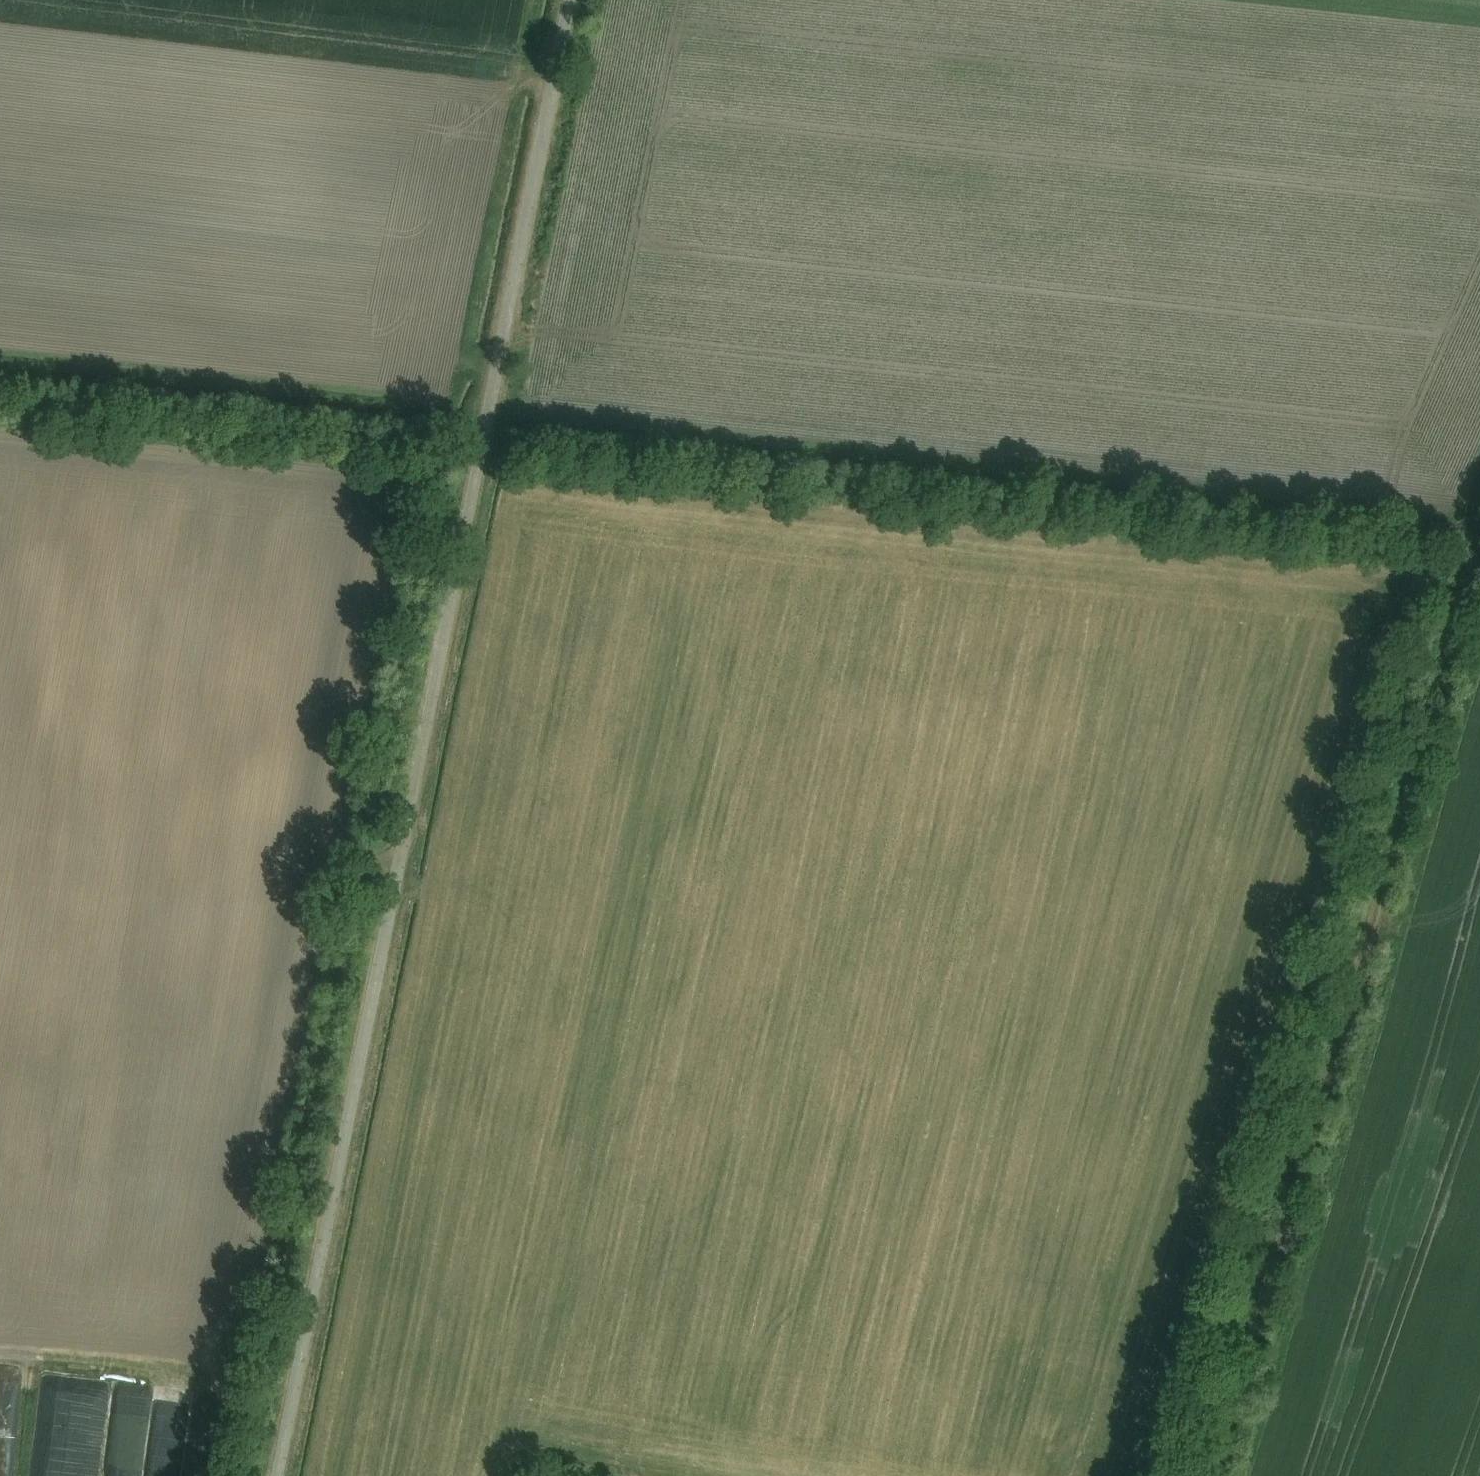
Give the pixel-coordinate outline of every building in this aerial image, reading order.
[(111,1431),(104,1475),(144,1475),(152,1420),(129,1417),(126,1433),(111,1431)]
